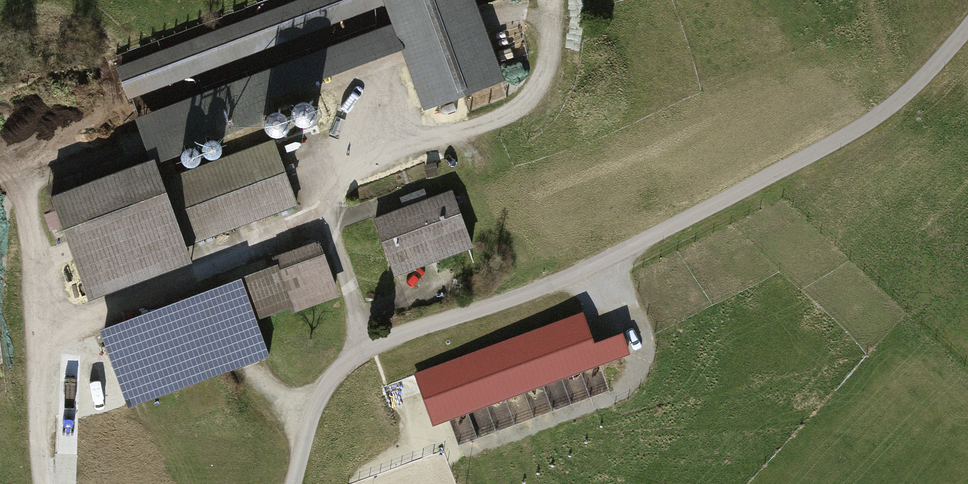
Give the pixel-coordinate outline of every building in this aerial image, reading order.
[(148,150),(153,165),(173,158),(271,122),(264,103),(405,52),(428,115),(511,85),(480,0),(287,0),(252,13),(161,46),(132,56),(116,62),(148,150)] [(309,109),(302,110),(297,115),(296,122),(299,128),(305,132),(312,130),(317,125),(318,118),(315,112),(309,109)] [(285,116),(278,117),(273,123),(272,130),(275,136),(282,139),(289,138),(294,133),(295,126),(291,119),(285,116)] [(51,186),(93,302),(197,264),(192,250),(302,210),(277,141),(180,177),(173,158),(153,165),(148,150),(51,186)] [(224,143),(218,142),(213,145),(211,151),(212,156),(217,160),(222,161),(227,158),(230,152),(228,147),(224,143)] [(202,151),(196,150),(191,153),(189,159),(190,164),(194,168),(200,169),(205,166),(207,160),(206,155),(202,151)] [(380,221),(399,277),(481,250),(468,212),(461,193),(440,200),(432,203),(429,193),(405,201),(409,211),(380,221)] [(105,333),(134,412),(276,360),(264,326),(340,299),(320,246),(279,261),(282,269),(105,333)] [(581,316),(419,375),(436,419),(626,350),(620,333),(591,344),(581,316)] [(453,423),(462,444),(500,428),(492,407),(453,423)]
